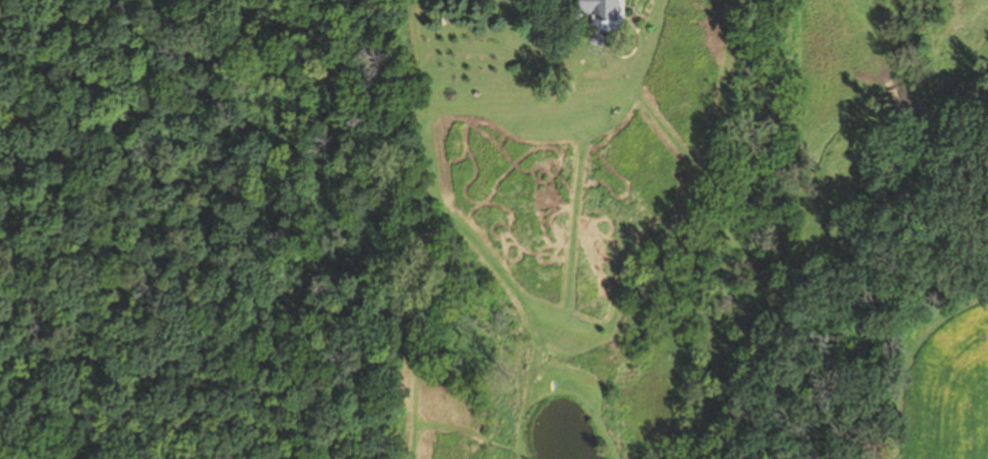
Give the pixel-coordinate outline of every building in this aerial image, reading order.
[(577,13),(593,14),(593,20),(617,21),(618,0),(577,0),(577,13)]
